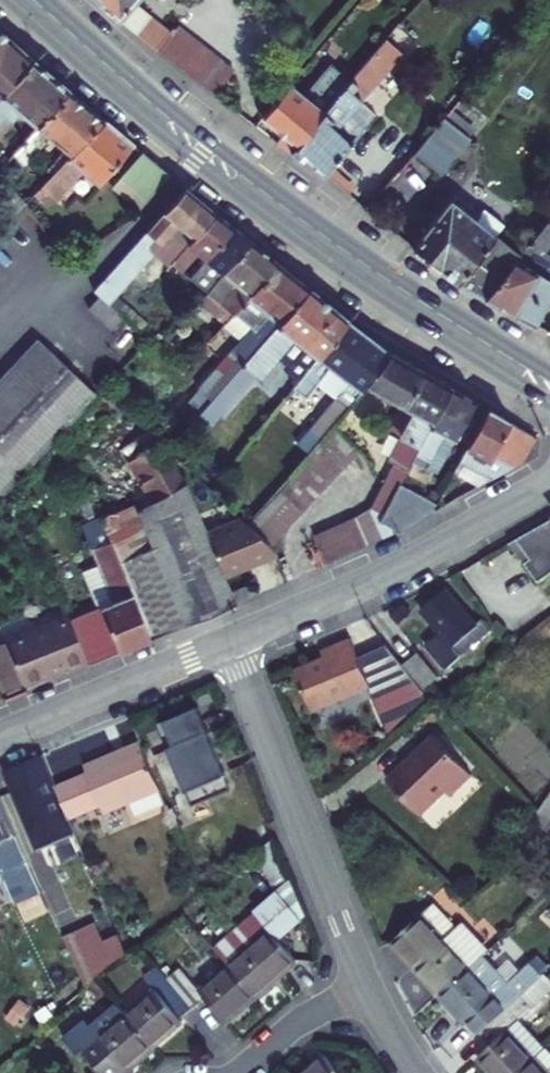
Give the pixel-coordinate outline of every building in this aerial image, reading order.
[(123,20),(158,47),(170,32),(133,3),(136,0),(100,0),(123,20)] [(236,69),(180,24),(161,47),(217,91),(236,69)] [(10,40),(0,32),(0,52),(10,40)] [(362,67),(290,153),(300,161),(305,154),(326,173),(378,114),(363,99),(374,85),(371,82),(398,49),(386,38),(362,67)] [(33,60),(10,40),(0,52),(0,96),(33,60)] [(326,41),(318,51),(323,54),(331,45),(326,41)] [(70,92),(33,60),(0,96),(0,125),(6,119),(11,124),(21,113),(37,127),(70,92)] [(277,141),(290,153),(362,67),(354,62),(344,74),(335,67),(316,88),(311,84),(304,93),(292,83),(265,116),(283,133),(277,141)] [(311,84),(298,74),(292,83),(304,93),(311,84)] [(71,157),(104,121),(70,92),(37,127),(13,155),(24,165),(50,138),(66,152),(52,167),(57,172),(71,157)] [(440,172),(469,134),(444,113),(413,150),(440,172)] [(98,186),(133,146),(104,121),(71,157),(57,172),(51,178),(40,188),(55,201),(82,172),(98,186)] [(138,212),(169,176),(142,152),(110,189),(138,212)] [(389,152),(350,194),(365,211),(402,164),(389,152)] [(46,173),(51,178),(57,172),(52,167),(46,173)] [(115,296),(154,252),(171,266),(215,214),(184,188),(138,241),(92,292),(122,320),(131,311),(115,296)] [(414,246),(459,282),(497,232),(503,225),(482,208),(478,212),(455,194),(414,246)] [(204,262),(233,228),(215,214),(171,266),(178,271),(179,272),(192,260),(194,262),(198,257),(204,262)] [(487,297),(536,325),(549,299),(549,258),(541,254),(549,243),(549,217),(522,253),(487,297)] [(206,295),(250,242),(233,228),(204,262),(213,269),(197,288),(206,295)] [(497,232),(459,282),(487,297),(522,253),(497,232)] [(277,264),(250,242),(206,295),(232,316),(277,264)] [(189,405),(201,415),(308,289),(277,264),(232,316),(250,331),(244,337),(197,390),(200,392),(189,405)] [(171,279),(178,271),(171,266),(164,273),(171,279)] [(295,387),(306,373),(348,322),(308,289),(201,415),(200,417),(211,428),(222,415),(253,381),(261,379),(271,368),(295,387)] [(232,316),(206,295),(198,305),(223,326),(226,322),(232,316)] [(120,321),(98,299),(87,310),(109,333),(120,321)] [(135,332),(144,323),(131,311),(122,320),(135,332)] [(244,337),(250,331),(232,316),(226,322),(244,337)] [(348,322),(306,373),(320,385),(332,370),(360,392),(365,387),(392,356),(348,322)] [(225,337),(218,331),(209,342),(216,347),(225,337)] [(66,430),(97,395),(37,340),(0,379),(0,499),(13,485),(66,430)] [(426,375),(392,356),(365,387),(406,408),(426,375)] [(360,392),(332,370),(320,385),(336,398),(348,407),(360,392)] [(426,375),(406,408),(412,412),(386,461),(392,464),(380,486),(379,487),(369,509),(367,511),(353,518),(364,544),(365,547),(368,547),(395,534),(377,524),(381,515),(386,505),(397,485),(399,486),(415,457),(451,389),(426,375)] [(227,420),(257,385),(267,384),(261,379),(253,381),(222,415),(227,420)] [(227,420),(250,443),(285,399),(267,384),(257,385),(227,420)] [(452,445),(475,402),(451,389),(415,457),(428,463),(426,468),(435,473),(451,444),(452,445)] [(306,435),(318,444),(332,427),(338,419),(348,407),(336,398),(306,435)] [(536,437),(487,409),(459,463),(490,480),(536,455),(536,437)] [(247,527),(269,547),(356,452),(338,432),(247,527)] [(184,486),(160,445),(133,459),(156,499),(135,511),(133,505),(100,519),(105,530),(150,640),(235,604),(184,486)] [(490,480),(459,463),(452,476),(476,488),(490,480)] [(399,486),(397,485),(386,505),(417,522),(434,512),(437,506),(399,486)] [(381,515),(377,524),(395,534),(417,522),(386,505),(381,515)] [(364,544),(353,518),(313,536),(325,563),(364,544)] [(105,530),(100,519),(81,528),(85,538),(105,530)] [(542,525),(515,541),(529,561),(523,565),(536,584),(549,575),(549,521),(542,525)] [(89,666),(150,640),(105,530),(85,538),(112,603),(70,620),(89,666)] [(235,593),(238,602),(251,597),(246,587),(235,593)] [(446,668),(490,630),(483,621),(476,627),(445,592),(421,612),(440,634),(426,646),(446,668)] [(58,672),(60,678),(89,666),(70,620),(68,615),(4,641),(5,644),(23,687),(44,678),(58,672)] [(370,689),(350,640),(331,648),(334,653),(327,655),(328,658),(295,672),(313,713),(370,689)] [(23,687),(5,644),(0,646),(0,688),(3,695),(23,687)] [(437,678),(418,654),(403,666),(422,690),(437,678)] [(60,678),(58,672),(44,678),(46,683),(60,678)] [(195,704),(191,705),(201,729),(205,727),(195,704)] [(155,720),(168,751),(208,734),(205,727),(201,729),(191,705),(155,720)] [(215,760),(218,759),(208,734),(168,751),(192,807),(232,791),(222,768),(219,769),(215,760)] [(441,735),(394,780),(427,813),(453,788),(455,790),(476,770),(441,735)] [(166,805),(140,745),(86,768),(89,776),(104,814),(130,804),(136,818),(166,805)] [(75,836),(41,757),(4,771),(38,852),(41,850),(75,836)] [(89,776),(55,789),(72,827),(104,814),(89,776)] [(10,877),(30,869),(0,801),(0,854),(10,877)] [(538,843),(549,825),(549,821),(539,814),(526,834),(538,843)] [(538,843),(536,845),(544,850),(549,842),(549,825),(538,843)] [(46,861),(80,846),(75,836),(41,850),(46,861)] [(228,846),(217,850),(221,859),(231,855),(228,846)] [(40,892),(30,869),(10,877),(20,900),(40,892)] [(183,913),(187,919),(206,901),(204,896),(183,913)] [(281,896),(258,915),(278,939),(301,919),(281,896)] [(190,921),(209,904),(206,901),(187,919),(190,921)] [(85,985),(127,955),(105,907),(58,928),(85,985)] [(440,996),(483,956),(489,952),(463,924),(456,930),(434,907),(413,925),(395,942),(417,966),(415,968),(440,996)] [(255,912),(213,948),(229,966),(255,997),(297,962),(278,939),(258,915),(255,912)] [(391,938),(395,942),(413,925),(409,922),(391,938)] [(520,997),(543,976),(531,964),(509,984),(483,956),(440,996),(466,1025),(469,1022),(479,1035),(520,997)] [(226,1023),(255,997),(229,966),(199,992),(180,969),(168,979),(193,1009),(205,998),(226,1023)] [(193,1009),(168,979),(158,968),(145,979),(155,991),(126,1016),(153,1048),(183,1022),(181,1018),(193,1009)] [(520,997),(532,1009),(549,993),(549,982),(543,976),(520,997)] [(546,1048),(520,1020),(532,1009),(520,997),(479,1035),(491,1047),(477,1060),(489,1072),(519,1072),(546,1048)] [(104,1072),(124,1072),(153,1048),(126,1016),(117,1006),(89,1030),(84,1024),(64,1041),(78,1057),(85,1051),(96,1064),(104,1072)] [(546,1048),(519,1072),(549,1072),(549,1052),(546,1048)] [(303,1072),(339,1072),(324,1056),(303,1072)] [(96,1072),(104,1072),(96,1064),(92,1068),(96,1072)]
